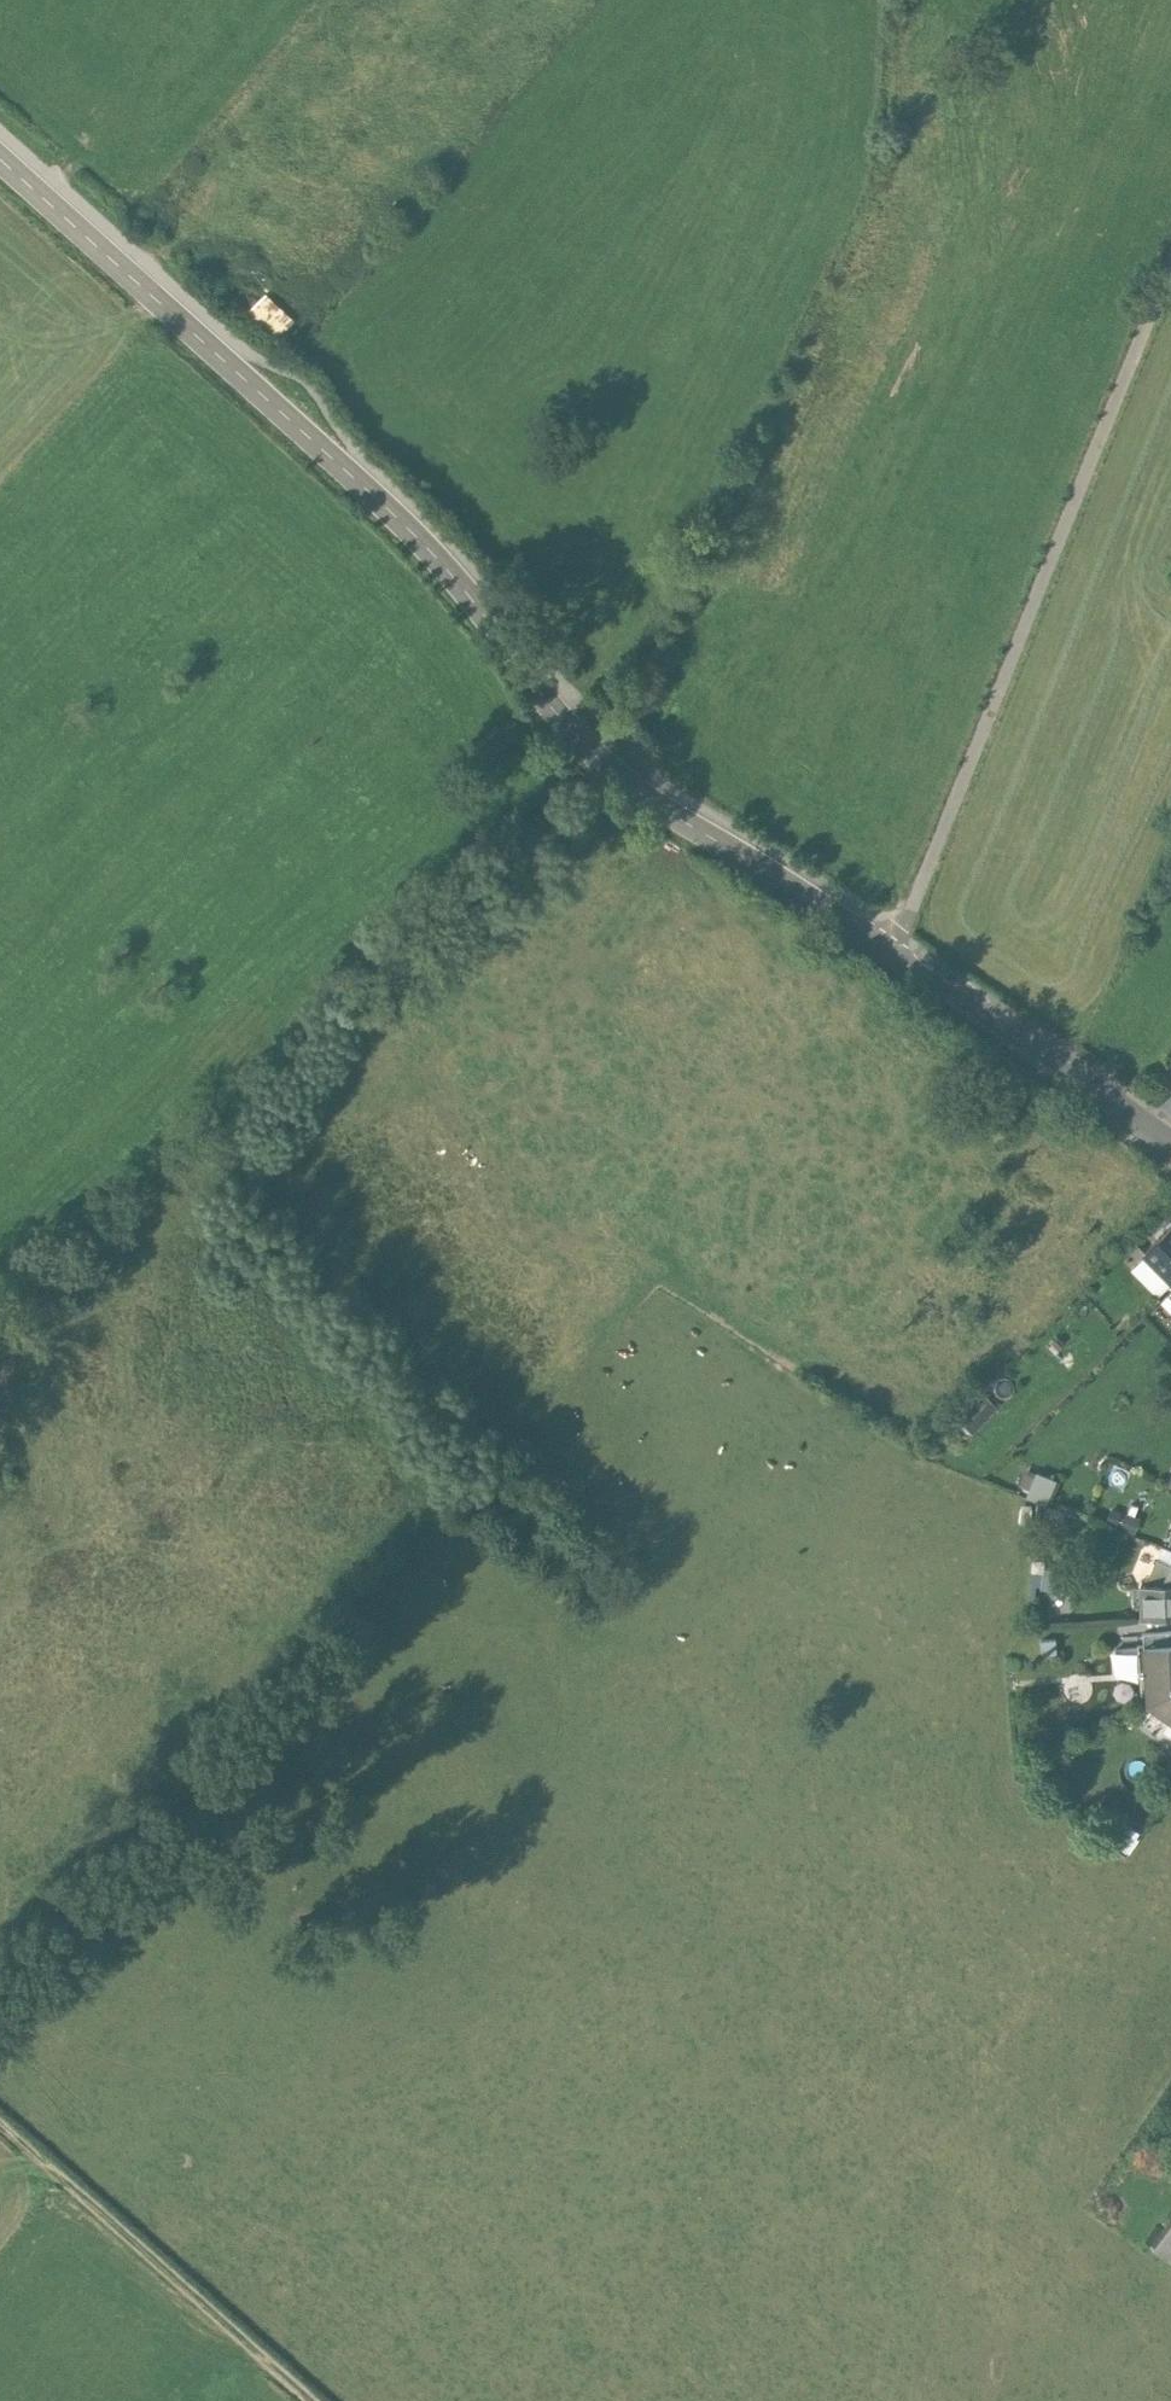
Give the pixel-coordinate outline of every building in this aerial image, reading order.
[(239,310),(275,343),(295,322),(259,289),(239,310)] [(1170,1293),(1170,1230),(1140,1261),(1170,1293)] [(1054,1480),(1035,1473),(1027,1498),(1046,1505),(1054,1480)] [(1169,1566),(1157,1563),(1147,1588),(1170,1586),(1170,1562),(1169,1566)] [(1147,1588),(1142,1589),(1141,1618),(1170,1617),(1170,1586),(1147,1588)] [(1144,1650),(1170,1648),(1170,1633),(1143,1635),(1144,1650)] [(1141,1650),(1145,1710),(1170,1696),(1170,1648),(1144,1650),(1141,1650)] [(1170,1729),(1170,1696),(1145,1710),(1169,1727),(1170,1729)] [(1121,1824),(1107,1844),(1123,1856),(1137,1836),(1121,1824)] [(1152,2253),(1170,2266),(1170,2227),(1152,2253)]
